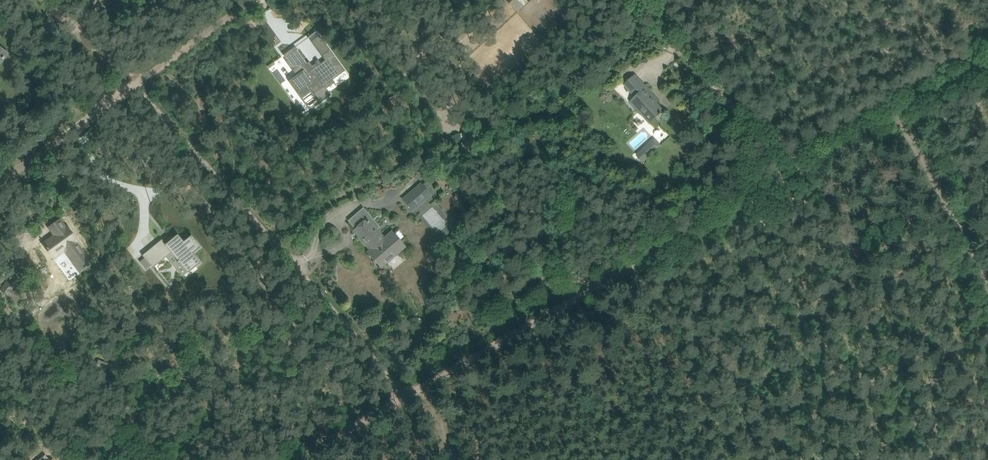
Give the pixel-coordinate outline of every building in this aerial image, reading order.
[(527,2),(526,0),(511,0),(507,4),(516,12),(527,2)] [(295,46),(283,55),(287,60),(293,69),(292,70),(297,76),(291,80),(291,79),(289,81),(290,82),(291,81),(298,90),(306,84),(312,92),(320,103),(330,95),(326,89),(335,83),(333,80),(345,71),(330,50),(323,55),(323,58),(325,61),(321,63),(318,60),(316,61),(315,64),(316,65),(313,67),(312,66),(309,61),(307,63),(296,47),(295,46)] [(630,102),(650,124),(660,115),(661,116),(663,114),(662,113),(664,112),(650,96),(652,94),(635,75),(628,82),(623,86),(634,98),(630,102)] [(655,138),(636,155),(643,163),(662,146),(655,138)] [(466,140),(459,146),(464,153),(472,148),(466,140)] [(444,154),(436,161),(441,167),(449,160),(444,154)] [(420,183),(402,200),(413,212),(432,196),(420,183)] [(384,239),(374,226),(367,219),(354,231),(371,250),(368,253),(381,268),(405,247),(392,232),(384,239)] [(66,228),(65,229),(60,221),(51,228),(56,236),(44,244),(54,257),(65,249),(74,262),(84,255),(75,242),(75,241),(66,228)] [(160,241),(142,256),(144,258),(151,266),(153,268),(166,257),(172,253),(177,259),(178,261),(177,262),(179,264),(180,264),(180,263),(188,272),(196,266),(196,267),(201,263),(193,254),(201,247),(191,236),(183,242),(178,235),(173,238),(174,239),(164,247),(160,241)] [(17,283),(9,277),(0,290),(13,299),(17,292),(13,289),(17,283)]
